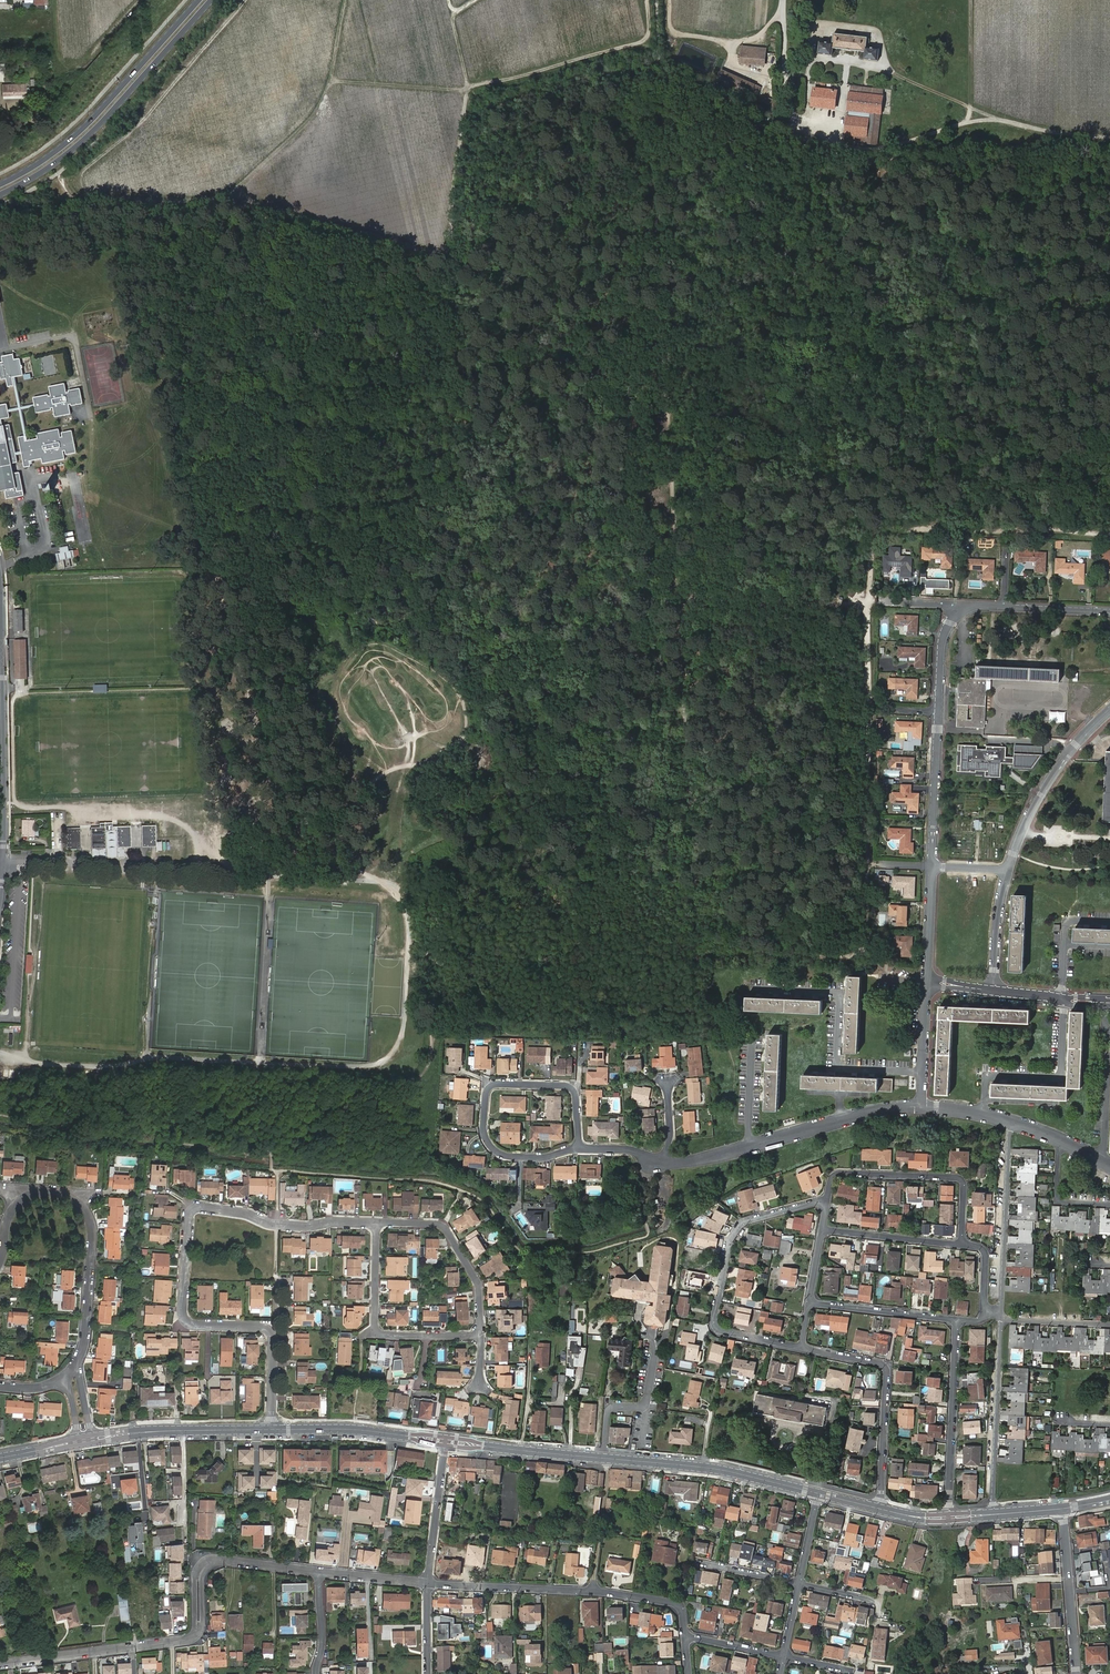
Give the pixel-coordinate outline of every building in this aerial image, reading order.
[(47,9),(47,0),(33,0),(33,4),(36,4),(36,9),(47,9)] [(821,41),(820,53),(833,55),(834,47),(866,51),(865,58),(879,60),(880,48),(868,47),(869,37),(835,33),(834,43),(821,41)] [(761,88),(721,71),(717,82),(756,99),(761,88)] [(3,85),(3,96),(28,96),(28,85),(3,85)] [(852,85),(848,116),(847,133),(877,145),(878,144),(882,107),(884,88),(852,85)] [(814,89),(812,109),(835,112),(837,91),(814,89)] [(765,97),(763,102),(778,109),(781,104),(765,97)] [(18,358),(17,354),(16,354),(16,353),(7,354),(6,354),(5,355),(6,360),(3,360),(2,360),(1,360),(1,361),(2,377),(2,378),(3,378),(4,378),(5,378),(8,378),(9,383),(9,384),(9,385),(9,386),(10,386),(14,385),(18,406),(16,409),(17,409),(24,407),(21,406),(17,385),(20,385),(20,384),(20,383),(20,376),(22,376),(18,358)] [(34,398),(35,405),(42,404),(82,397),(80,389),(79,389),(71,390),(69,390),(69,392),(67,392),(66,384),(66,383),(65,383),(52,385),(51,386),(50,386),(50,387),(51,395),(50,395),(49,395),(48,394),(47,394),(35,396),(34,397),(34,398)] [(35,405),(35,406),(36,412),(37,412),(38,412),(52,410),(52,408),(54,408),(55,416),(56,417),(57,417),(70,415),(71,414),(71,413),(70,405),(71,405),(72,406),(81,404),(82,404),(83,404),(83,403),(82,397),(42,404),(35,405)] [(5,490),(7,498),(7,499),(22,496),(23,496),(24,495),(24,493),(20,473),(20,472),(19,472),(14,473),(12,463),(10,455),(7,441),(5,425),(3,425),(2,418),(9,417),(10,416),(9,411),(9,410),(8,404),(8,403),(7,403),(6,403),(0,404),(0,491),(5,490)] [(16,409),(9,410),(9,411),(18,409),(21,411),(25,437),(19,438),(21,450),(15,451),(13,440),(10,424),(5,425),(10,455),(12,463),(17,462),(16,454),(22,453),(25,468),(26,468),(31,467),(31,465),(33,465),(33,462),(42,460),(43,465),(65,460),(66,459),(64,452),(66,452),(67,455),(67,456),(77,454),(77,453),(73,432),(72,431),(63,433),(62,434),(63,437),(61,438),(60,430),(59,430),(38,434),(37,435),(38,439),(29,441),(23,411),(25,408),(35,406),(35,405),(24,407),(17,409),(16,409)] [(70,555),(71,558),(74,558),(73,552),(72,551),(72,550),(69,551),(67,547),(67,546),(66,546),(60,548),(59,548),(59,549),(60,553),(56,554),(55,554),(55,555),(57,562),(60,561),(60,557),(62,557),(64,556),(65,560),(69,559),(68,556),(70,555)] [(901,573),(912,573),(912,557),(901,556),(901,547),(889,547),(889,556),(883,555),(882,572),(891,572),(891,567),(901,567),(901,573)] [(952,548),(937,548),(937,557),(939,557),(939,556),(942,557),(942,563),(951,564),(952,548)] [(1103,548),(1102,555),(1102,564),(1109,565),(1109,548),(1103,548)] [(1045,568),(1045,564),(1045,553),(1015,551),(1015,560),(1024,561),(1024,560),(1036,561),(1036,567),(1045,568)] [(59,569),(71,566),(69,559),(58,561),(59,569)] [(984,575),(993,575),(994,560),(968,559),(968,568),(977,568),(977,567),(984,568),(984,575)] [(1074,579),(1083,579),(1084,564),(1062,563),(1062,572),(1071,573),(1071,572),(1075,572),(1074,579)] [(920,585),(926,585),(925,589),(949,589),(950,580),(926,580),(926,577),(921,577),(920,585)] [(857,592),(853,589),(849,595),(853,598),(857,592)] [(917,616),(895,615),(895,624),(905,624),(904,624),(907,624),(907,635),(916,635),(917,616)] [(17,640),(18,678),(28,678),(27,641),(17,640)] [(915,663),(924,663),(924,648),(898,647),(898,656),(908,657),(908,656),(915,656),(915,663)] [(1059,682),(1059,673),(1059,669),(976,666),(976,679),(958,678),(956,720),(964,720),(963,727),(984,728),(986,679),(1059,682)] [(907,694),(916,694),(917,679),(895,678),(895,687),(904,688),(904,687),(907,687),(907,694)] [(912,737),(920,738),(921,723),(896,721),(895,731),(904,731),(904,730),(912,731),(912,737)] [(977,745),(958,745),(957,751),(961,751),(960,765),(957,765),(956,771),(976,772),(985,772),(985,776),(1000,777),(1001,763),(1013,763),(1013,767),(1032,768),(1042,754),(1014,753),(1013,757),(1005,757),(1006,747),(986,746),(986,749),(977,749),(977,745)] [(913,758),(892,757),(891,766),(901,767),(901,766),(904,767),(904,777),(912,777),(913,758)] [(909,809),(918,809),(918,794),(893,793),(892,802),(902,803),(902,802),(909,802),(909,809)] [(974,830),(983,830),(983,820),(974,819),(974,830)] [(22,820),(22,836),(34,836),(34,820),(22,820)] [(90,828),(91,849),(105,848),(105,832),(112,832),(112,823),(99,823),(99,827),(90,828)] [(130,848),(130,826),(116,827),(116,848),(130,848)] [(156,847),(155,826),(141,826),(142,847),(156,847)] [(66,829),(66,850),(80,849),(79,828),(66,829)] [(901,838),(901,844),(900,844),(900,852),(912,853),(913,844),(910,843),(910,830),(889,829),(889,838),(898,838),(901,838)] [(905,892),(913,893),(914,878),(893,877),(892,886),(902,886),(905,886),(905,892)] [(1014,894),(1011,970),(1024,971),(1027,895),(1014,894)] [(897,921),(906,922),(907,907),(889,906),(889,915),(894,915),(894,914),(898,914),(897,921)] [(1076,928),(1075,941),(1109,942),(1109,929),(1076,928)] [(902,952),(912,953),(912,938),(895,937),(895,946),(899,946),(903,946),(902,952)] [(861,979),(847,979),(845,1016),(843,1055),(857,1056),(859,1016),(861,979)] [(746,999),(745,1012),(821,1016),(821,1003),(746,999)] [(941,1006),(937,1094),(950,1094),(953,1019),(1030,1022),(1031,1010),(941,1006)] [(1082,1088),(1085,1012),(1072,1011),(1069,1087),(1069,1088),(1082,1088)] [(767,1037),(764,1113),(777,1113),(781,1037),(767,1037)] [(593,1065),(604,1065),(604,1045),(593,1045),(593,1054),(593,1065)] [(476,1046),(475,1056),(478,1056),(478,1065),(487,1066),(487,1068),(491,1069),(492,1059),(488,1058),(488,1046),(476,1046)] [(667,1065),(667,1067),(676,1066),(676,1058),(673,1058),(672,1046),(661,1047),(662,1058),(657,1058),(658,1065),(663,1065),(667,1065)] [(450,1065),(450,1071),(459,1072),(459,1066),(462,1066),(463,1048),(451,1047),(450,1055),(450,1065)] [(529,1047),(528,1059),(542,1060),(542,1061),(542,1063),(547,1063),(547,1062),(548,1056),(548,1048),(529,1047)] [(697,1070),(697,1075),(704,1074),(705,1074),(702,1047),(690,1047),(691,1057),(693,1057),(694,1070),(697,1069),(697,1070)] [(627,1071),(643,1070),(642,1058),(641,1058),(641,1054),(635,1055),(636,1059),(626,1059),(627,1071)] [(478,1056),(475,1056),(475,1068),(487,1068),(487,1066),(478,1065),(478,1056)] [(498,1072),(506,1073),(506,1070),(509,1070),(517,1071),(517,1059),(499,1058),(498,1072)] [(559,1073),(566,1073),(573,1073),(573,1059),(559,1059),(559,1066),(554,1066),(554,1074),(559,1074),(559,1073)] [(606,1073),(598,1073),(588,1072),(588,1083),(598,1084),(598,1082),(606,1082),(606,1073)] [(608,1073),(606,1073),(606,1082),(598,1082),(598,1084),(608,1084),(608,1073)] [(803,1076),(802,1089),(805,1089),(869,1091),(892,1092),(893,1079),(803,1076)] [(699,1081),(699,1077),(687,1078),(687,1082),(689,1082),(691,1103),(702,1102),(701,1081),(699,1081)] [(454,1090),(454,1099),(466,1099),(467,1078),(455,1078),(454,1088),(454,1090)] [(992,1096),(1059,1100),(1068,1100),(1069,1088),(1069,1087),(993,1083),(992,1096)] [(649,1101),(652,1090),(644,1089),(635,1087),(633,1098),(642,1100),(641,1105),(650,1106),(651,1102),(649,1101)] [(587,1096),(588,1096),(588,1112),(588,1116),(599,1116),(599,1097),(603,1097),(603,1090),(587,1090),(587,1096)] [(527,1097),(502,1096),(502,1107),(516,1107),(516,1112),(526,1112),(527,1097)] [(548,1096),(548,1101),(549,1101),(549,1118),(561,1119),(562,1097),(548,1096)] [(460,1105),(460,1111),(461,1111),(461,1118),(459,1118),(459,1124),(472,1125),(473,1113),(472,1113),(472,1110),(473,1110),(474,1106),(460,1105)] [(656,1133),(655,1108),(642,1109),(643,1113),(644,1134),(656,1133)] [(685,1112),(687,1133),(697,1132),(696,1112),(685,1112)] [(521,1141),(521,1124),(503,1123),(502,1141),(504,1143),(519,1143),(521,1141)] [(611,1135),(611,1137),(619,1138),(619,1135),(619,1123),(594,1123),(594,1128),(594,1135),(609,1135),(611,1135)] [(563,1125),(553,1125),(553,1127),(531,1126),(531,1141),(538,1141),(538,1137),(553,1137),(553,1139),(563,1139),(563,1125)] [(459,1154),(461,1134),(455,1133),(454,1134),(452,1134),(452,1132),(442,1132),(441,1147),(443,1149),(447,1149),(449,1151),(455,1151),(454,1153),(459,1154)] [(1012,1148),(1012,1153),(1020,1153),(1025,1153),(1025,1156),(1025,1159),(1028,1159),(1028,1161),(1031,1161),(1031,1163),(1036,1164),(1036,1150),(1012,1148)] [(880,1160),(880,1164),(891,1165),(891,1150),(867,1149),(867,1151),(863,1151),(862,1159),(879,1160),(880,1160)] [(901,1151),(901,1161),(909,1161),(909,1167),(927,1168),(928,1155),(906,1153),(906,1152),(901,1151)] [(957,1163),(968,1164),(968,1152),(951,1152),(951,1165),(957,1166),(957,1163)] [(486,1156),(466,1155),(465,1166),(485,1168),(486,1156)] [(1035,1173),(1036,1164),(1031,1163),(1031,1161),(1028,1161),(1028,1159),(1025,1159),(1025,1165),(1025,1168),(1020,1168),(1019,1173),(1033,1173),(1035,1173)] [(37,1160),(35,1173),(46,1174),(46,1171),(57,1172),(57,1162),(37,1160)] [(3,1161),(2,1175),(12,1175),(12,1173),(23,1173),(24,1163),(3,1161)] [(166,1164),(151,1163),(150,1184),(164,1185),(165,1177),(160,1177),(161,1172),(165,1172),(166,1164)] [(598,1166),(582,1166),(582,1178),(602,1178),(602,1165),(598,1165),(598,1166)] [(77,1166),(76,1177),(86,1177),(86,1180),(96,1181),(97,1168),(77,1166)] [(498,1169),(498,1168),(493,1167),(492,1179),(514,1179),(515,1170),(511,1170),(511,1168),(501,1168),(501,1169),(498,1169)] [(556,1179),(578,1179),(578,1167),(574,1167),(556,1167),(556,1179)] [(802,1174),(808,1189),(819,1184),(816,1176),(821,1174),(818,1167),(802,1174)] [(190,1174),(190,1171),(179,1170),(180,1169),(174,1169),(174,1179),(177,1179),(179,1179),(179,1180),(181,1180),(181,1183),(184,1184),(184,1185),(189,1185),(189,1188),(194,1188),(195,1174),(190,1174)] [(551,1180),(551,1170),(548,1170),(547,1169),(529,1169),(528,1179),(536,1179),(536,1184),(547,1185),(547,1183),(547,1179),(551,1180)] [(109,1170),(109,1185),(113,1186),(113,1187),(128,1188),(129,1176),(113,1175),(114,1170),(109,1170)] [(1033,1183),(1033,1173),(1019,1173),(1017,1173),(1017,1177),(1022,1177),(1022,1180),(1022,1182),(1033,1183)] [(804,1190),(808,1189),(802,1174),(798,1175),(804,1190)] [(228,1185),(228,1197),(243,1197),(243,1194),(249,1194),(249,1191),(249,1178),(247,1178),(243,1178),(243,1185),(228,1185)] [(275,1179),(249,1178),(249,1191),(264,1191),(264,1194),(268,1194),(268,1197),(274,1197),(275,1179)] [(786,1182),(788,1187),(799,1182),(797,1178),(786,1182)] [(849,1189),(850,1185),(851,1181),(843,1179),(841,1183),(837,1197),(858,1201),(859,1191),(853,1190),(849,1189)] [(223,1190),(223,1182),(219,1182),(201,1181),(201,1193),(209,1193),(212,1193),(219,1193),(219,1190),(223,1190)] [(1032,1197),(1033,1183),(1022,1182),(1021,1189),(1021,1192),(1017,1192),(1016,1196),(1018,1196),(1032,1197)] [(285,1183),(280,1183),(280,1198),(284,1198),(284,1204),(291,1204),(296,1204),(303,1204),(304,1191),(306,1192),(307,1184),(297,1184),(297,1191),(284,1190),(285,1183)] [(774,1184),(753,1190),(756,1198),(757,1201),(777,1196),(774,1184)] [(889,1184),(888,1203),(900,1203),(901,1188),(896,1187),(896,1184),(889,1184)] [(941,1200),(953,1200),(953,1186),(942,1185),(941,1200)] [(326,1203),(332,1203),(332,1187),(310,1187),(310,1198),(326,1199),(326,1203)] [(869,1187),(866,1218),(877,1219),(878,1210),(879,1211),(881,1188),(869,1187)] [(923,1193),(924,1187),(907,1187),(907,1197),(908,1197),(908,1201),(918,1202),(922,1202),(923,1202),(923,1199),(923,1193)] [(756,1198),(753,1188),(739,1192),(742,1201),(739,1202),(742,1211),(754,1208),(753,1203),(752,1200),(753,1200),(753,1199),(756,1198)] [(984,1206),(993,1207),(993,1205),(991,1205),(991,1195),(984,1194),(985,1193),(974,1192),(972,1205),(974,1206),(984,1206)] [(366,1199),(365,1209),(381,1209),(381,1198),(372,1198),(372,1194),(363,1194),(362,1198),(366,1199)] [(108,1224),(107,1228),(120,1228),(125,1229),(126,1229),(126,1226),(122,1226),(122,1224),(125,1224),(126,1223),(127,1216),(125,1215),(123,1215),(123,1207),(121,1207),(122,1197),(109,1196),(109,1203),(113,1204),(113,1206),(111,1206),(110,1216),(110,1224),(108,1224)] [(409,1208),(408,1211),(408,1212),(418,1213),(418,1197),(403,1196),(403,1198),(394,1198),(394,1210),(402,1211),(402,1208),(409,1208)] [(1035,1197),(1032,1197),(1018,1196),(1018,1206),(1023,1206),(1026,1206),(1026,1208),(1028,1208),(1028,1210),(1034,1210),(1035,1197)] [(165,1203),(167,1203),(168,1198),(156,1197),(156,1202),(158,1202),(158,1208),(154,1208),(154,1215),(165,1216),(165,1217),(176,1218),(176,1205),(171,1205),(171,1207),(165,1206),(165,1203)] [(349,1208),(349,1209),(354,1209),(354,1199),(350,1199),(350,1198),(343,1198),(343,1199),(339,1199),(339,1209),(344,1209),(344,1208),(349,1208)] [(442,1200),(436,1200),(422,1199),(421,1211),(429,1211),(429,1209),(433,1209),(442,1210),(442,1200)] [(854,1204),(845,1203),(844,1208),(839,1207),(838,1221),(861,1223),(862,1211),(854,1210),(854,1204)] [(940,1225),(953,1225),(953,1205),(941,1205),(940,1225)] [(974,1206),(974,1223),(984,1224),(984,1206),(974,1206)] [(1034,1220),(1034,1210),(1028,1210),(1028,1208),(1026,1208),(1026,1206),(1023,1206),(1022,1213),(1022,1216),(1018,1215),(1014,1215),(1009,1215),(1009,1219),(1010,1219),(1013,1219),(1015,1219),(1032,1220),(1034,1220)] [(1058,1206),(1053,1206),(1052,1227),(1066,1228),(1066,1216),(1060,1216),(1058,1216),(1058,1206)] [(465,1216),(464,1215),(454,1222),(456,1225),(457,1225),(459,1228),(458,1229),(459,1232),(471,1225),(470,1223),(472,1222),(473,1224),(473,1225),(480,1221),(477,1216),(476,1217),(475,1217),(473,1214),(474,1214),(474,1212),(472,1208),(465,1213),(466,1214),(467,1215),(465,1216)] [(1100,1208),(1096,1208),(1095,1215),(1095,1219),(1092,1219),(1090,1219),(1090,1224),(1088,1223),(1088,1226),(1085,1226),(1085,1231),(1088,1231),(1096,1231),(1099,1232),(1099,1229),(1100,1208)] [(1100,1208),(1099,1229),(1109,1230),(1109,1218),(1107,1218),(1104,1218),(1105,1213),(1105,1208),(1100,1208)] [(730,1215),(716,1209),(712,1218),(709,1217),(705,1227),(720,1233),(724,1223),(726,1224),(730,1215)] [(1087,1210),(1077,1209),(1076,1212),(1076,1214),(1076,1228),(1076,1230),(1085,1231),(1085,1226),(1088,1226),(1088,1223),(1090,1224),(1090,1219),(1082,1219),(1083,1215),(1087,1215),(1087,1210)] [(1066,1228),(1076,1228),(1076,1214),(1076,1212),(1072,1212),(1072,1216),(1069,1216),(1066,1216),(1066,1228)] [(801,1229),(810,1231),(813,1216),(813,1214),(809,1213),(808,1215),(806,1215),(805,1219),(795,1217),(795,1219),(793,1228),(801,1229)] [(901,1223),(902,1223),(903,1216),(891,1215),(890,1224),(892,1224),(891,1227),(900,1228),(901,1223)] [(1031,1230),(1032,1220),(1015,1219),(1013,1219),(1010,1219),(1010,1224),(1015,1224),(1020,1224),(1020,1227),(1020,1230),(1031,1230)] [(974,1223),(968,1223),(967,1231),(988,1233),(990,1225),(984,1224),(974,1223)] [(952,1234),(953,1225),(940,1225),(936,1224),(935,1234),(952,1234)] [(158,1240),(168,1241),(169,1230),(171,1230),(171,1226),(162,1225),(161,1230),(151,1229),(150,1240),(158,1240)] [(107,1228),(105,1227),(105,1231),(108,1232),(107,1240),(106,1249),(109,1249),(109,1258),(120,1259),(120,1250),(118,1250),(119,1235),(120,1228),(107,1228)] [(480,1234),(477,1229),(466,1236),(469,1241),(467,1243),(470,1248),(472,1247),(474,1250),(473,1251),(475,1256),(486,1249),(487,1248),(487,1246),(486,1244),(483,1244),(482,1244),(478,1236),(480,1234)] [(717,1234),(697,1229),(694,1244),(717,1249),(719,1238),(716,1238),(717,1234)] [(1030,1244),(1031,1230),(1020,1230),(1019,1236),(1019,1239),(1014,1239),(1014,1236),(1008,1235),(1008,1243),(1014,1243),(1030,1244)] [(766,1231),(764,1244),(779,1247),(781,1237),(772,1236),(773,1232),(766,1231)] [(420,1248),(420,1237),(414,1237),(414,1235),(407,1234),(407,1236),(398,1235),(399,1234),(389,1233),(388,1246),(398,1246),(398,1249),(406,1249),(406,1248),(406,1244),(410,1244),(414,1244),(414,1248),(420,1248)] [(763,1237),(748,1234),(746,1244),(761,1247),(763,1237)] [(347,1238),(347,1236),(338,1236),(337,1243),(342,1244),(342,1247),(351,1247),(351,1238),(347,1238)] [(356,1238),(351,1238),(351,1247),(360,1247),(360,1244),(364,1244),(364,1236),(356,1236),(356,1238)] [(300,1254),(305,1254),(305,1242),(301,1242),(301,1239),(294,1239),(291,1239),(283,1239),(283,1251),(292,1252),(300,1252),(300,1254)] [(329,1251),(331,1251),(332,1239),(323,1239),(317,1239),(311,1239),(311,1249),(317,1249),(317,1251),(329,1251)] [(435,1247),(437,1248),(438,1248),(439,1239),(426,1239),(425,1258),(430,1258),(437,1259),(437,1250),(435,1250),(435,1247)] [(789,1241),(782,1239),(780,1249),(780,1253),(787,1254),(788,1252),(790,1252),(792,1243),(789,1242),(789,1241)] [(1008,1243),(1008,1247),(1016,1248),(1021,1248),(1020,1253),(1025,1253),(1024,1255),(1027,1255),(1027,1257),(1032,1258),(1032,1244),(1030,1244),(1014,1243),(1008,1243)] [(664,1248),(663,1248),(662,1248),(662,1245),(657,1244),(654,1246),(653,1254),(655,1256),(653,1258),(652,1266),(653,1267),(654,1268),(653,1268),(652,1269),(650,1278),(652,1279),(654,1280),(654,1281),(653,1282),(645,1281),(642,1283),(635,1273),(626,1281),(624,1279),(616,1277),(614,1279),(613,1285),(615,1285),(615,1287),(613,1287),(612,1293),(614,1297),(635,1299),(635,1298),(642,1298),(646,1299),(647,1300),(652,1301),(655,1302),(654,1304),(651,1304),(649,1303),(647,1305),(645,1321),(646,1323),(663,1325),(665,1324),(667,1308),(668,1304),(669,1304),(670,1295),(666,1294),(668,1284),(664,1284),(665,1282),(666,1282),(668,1280),(669,1272),(667,1270),(670,1268),(671,1260),(669,1258),(671,1257),(672,1249),(670,1246),(665,1246),(664,1248)] [(848,1261),(852,1262),(854,1262),(855,1253),(850,1252),(851,1246),(843,1244),(843,1246),(832,1244),(830,1255),(843,1257),(849,1258),(848,1261)] [(862,1260),(877,1261),(878,1246),(867,1245),(866,1255),(863,1254),(862,1260)] [(690,1249),(691,1247),(689,1247),(686,1257),(698,1260),(700,1251),(690,1249)] [(771,1259),(772,1251),(765,1249),(763,1258),(771,1259)] [(906,1254),(905,1269),(919,1270),(921,1249),(913,1249),(912,1255),(906,1254)] [(741,1261),(746,1262),(756,1264),(758,1254),(742,1250),(740,1261),(741,1261)] [(889,1251),(888,1268),(899,1270),(901,1253),(889,1251)] [(936,1252),(925,1251),(924,1270),(942,1271),(943,1261),(935,1261),(936,1252)] [(501,1269),(503,1273),(510,1269),(502,1257),(504,1256),(501,1252),(493,1257),(494,1259),(481,1267),(487,1276),(496,1270),(495,1269),(498,1267),(499,1268),(501,1269)] [(166,1259),(166,1254),(153,1253),(153,1258),(156,1258),(155,1273),(168,1274),(168,1259),(166,1259)] [(1025,1253),(1020,1253),(1020,1260),(1020,1263),(1015,1262),(1015,1266),(1016,1267),(1030,1267),(1031,1267),(1032,1258),(1027,1257),(1027,1255),(1024,1255),(1025,1253)] [(363,1256),(355,1256),(355,1259),(348,1259),(347,1275),(360,1275),(360,1268),(360,1259),(363,1260),(363,1256)] [(966,1279),(974,1280),(974,1270),(972,1270),(972,1262),(974,1262),(974,1259),(973,1259),(973,1256),(970,1256),(970,1258),(968,1257),(966,1279)] [(388,1262),(388,1266),(388,1273),(403,1274),(403,1264),(408,1264),(408,1258),(388,1257),(388,1262)] [(954,1259),(951,1259),(950,1275),(964,1276),(965,1262),(959,1261),(954,1261),(954,1259)] [(14,1276),(14,1286),(24,1287),(25,1266),(12,1265),(11,1275),(14,1276)] [(455,1266),(443,1266),(443,1272),(447,1272),(447,1286),(458,1286),(458,1272),(456,1272),(455,1266)] [(612,1271),(616,1277),(624,1279),(625,1273),(620,1266),(617,1266),(613,1269),(612,1271)] [(1015,1266),(1007,1266),(1007,1271),(1014,1271),(1018,1271),(1018,1274),(1018,1276),(1030,1277),(1030,1267),(1016,1267),(1015,1266)] [(499,1276),(503,1273),(501,1269),(499,1268),(498,1267),(495,1269),(496,1270),(499,1276)] [(756,1270),(739,1267),(738,1275),(736,1284),(738,1284),(739,1285),(738,1289),(737,1289),(735,1295),(749,1298),(750,1292),(751,1292),(753,1282),(752,1282),(753,1275),(755,1275),(756,1270)] [(782,1267),(781,1278),(789,1280),(788,1284),(796,1286),(798,1269),(782,1267)] [(826,1271),(825,1277),(827,1277),(827,1287),(834,1288),(834,1292),(838,1292),(839,1273),(842,1273),(842,1268),(833,1267),(833,1272),(826,1271)] [(1090,1268),(1085,1268),(1084,1290),(1098,1291),(1098,1280),(1092,1279),(1089,1279),(1090,1275),(1090,1268)] [(1109,1269),(1104,1269),(1103,1275),(1103,1280),(1101,1280),(1098,1280),(1098,1291),(1108,1292),(1108,1290),(1109,1269)] [(59,1289),(71,1290),(71,1286),(73,1286),(74,1271),(62,1270),(61,1285),(56,1285),(56,1289),(59,1289)] [(709,1274),(687,1270),(684,1285),(702,1288),(703,1279),(708,1280),(709,1274)] [(311,1277),(294,1276),(294,1281),(295,1281),(295,1288),(297,1288),(297,1291),(295,1291),(295,1299),(306,1299),(307,1288),(307,1282),(311,1282),(311,1277)] [(913,1277),(904,1276),(903,1276),(902,1283),(912,1284),(912,1281),(913,1277)] [(1010,1285),(1006,1285),(1006,1290),(1029,1291),(1030,1277),(1018,1276),(1017,1279),(1010,1279),(1010,1285)] [(827,1277),(825,1277),(824,1291),(834,1292),(834,1288),(827,1287),(827,1277)] [(917,1282),(918,1278),(915,1277),(913,1277),(912,1281),(914,1281),(913,1291),(930,1293),(931,1284),(917,1282)] [(104,1297),(103,1301),(119,1302),(119,1297),(115,1297),(116,1280),(104,1279),(103,1297),(104,1297)] [(408,1280),(388,1279),(388,1288),(391,1288),(392,1291),(390,1292),(390,1300),(403,1301),(403,1289),(408,1289),(408,1280)] [(168,1293),(170,1293),(171,1281),(155,1280),(154,1301),(167,1302),(168,1296),(168,1293)] [(362,1281),(351,1280),(351,1285),(348,1285),(348,1297),(361,1297),(361,1295),(361,1285),(362,1285),(362,1281)] [(949,1282),(936,1281),(936,1284),(936,1287),(935,1297),(945,1297),(945,1293),(948,1293),(949,1282)] [(860,1285),(859,1300),(870,1301),(872,1286),(860,1285)] [(200,1291),(200,1299),(202,1299),(201,1309),(202,1309),(211,1309),(212,1309),(212,1286),(198,1286),(198,1291),(200,1291)] [(260,1297),(263,1297),(263,1286),(251,1286),(251,1308),(260,1308),(260,1297)] [(489,1291),(489,1294),(490,1298),(497,1298),(507,1297),(506,1286),(495,1286),(489,1287),(489,1291)] [(891,1296),(900,1297),(901,1289),(885,1287),(884,1298),(891,1299),(891,1296)] [(846,1288),(845,1298),(857,1300),(858,1291),(848,1289),(848,1288),(846,1288)] [(73,1295),(73,1290),(71,1290),(59,1289),(58,1293),(63,1294),(62,1309),(74,1309),(75,1295),(73,1295)] [(227,1293),(220,1293),(220,1313),(225,1313),(228,1313),(241,1314),(241,1305),(236,1305),(236,1301),(227,1301),(227,1293)] [(686,1308),(687,1303),(689,1298),(680,1296),(679,1305),(678,1305),(677,1308),(676,1307),(676,1309),(678,1309),(677,1313),(688,1315),(689,1309),(686,1308)] [(456,1302),(456,1311),(465,1310),(465,1307),(467,1307),(467,1297),(459,1298),(459,1302),(456,1302)] [(772,1299),(764,1298),(762,1309),(767,1310),(768,1301),(772,1302),(772,1299)] [(782,1312),(784,1302),(773,1299),(771,1310),(782,1312)] [(958,1300),(957,1313),(967,1314),(968,1301),(958,1300)] [(103,1301),(101,1301),(101,1305),(100,1305),(98,1322),(110,1323),(111,1305),(118,1306),(119,1302),(103,1301)] [(720,1312),(730,1315),(733,1306),(722,1304),(720,1312)] [(168,1306),(155,1305),(155,1306),(155,1307),(152,1307),(153,1306),(146,1305),(145,1324),(151,1325),(151,1322),(157,1322),(164,1322),(165,1311),(167,1311),(168,1306)] [(305,1324),(305,1325),(312,1325),(313,1314),(309,1314),(305,1314),(305,1307),(295,1306),(294,1323),(300,1323),(305,1324)] [(364,1306),(354,1306),(354,1308),(347,1308),(347,1317),(345,1318),(345,1325),(347,1327),(356,1327),(359,1325),(359,1319),(358,1319),(358,1316),(358,1313),(359,1313),(363,1313),(364,1306)] [(431,1310),(423,1310),(423,1322),(433,1322),(439,1322),(446,1322),(446,1306),(439,1306),(439,1310),(431,1310)] [(752,1309),(738,1307),(735,1323),(749,1326),(752,1309)] [(506,1309),(497,1310),(498,1317),(502,1317),(502,1320),(502,1323),(500,1325),(500,1331),(514,1331),(514,1323),(522,1323),(522,1309),(511,1309),(511,1315),(506,1315),(506,1309)] [(396,1322),(407,1322),(407,1311),(396,1310),(396,1313),(388,1313),(387,1324),(396,1325),(396,1322)] [(465,1310),(456,1311),(457,1320),(460,1320),(461,1324),(468,1324),(467,1314),(466,1314),(465,1310)] [(9,1312),(8,1327),(12,1327),(12,1323),(27,1324),(28,1312),(13,1311),(13,1312),(9,1312)] [(769,1312),(762,1311),(760,1321),(765,1322),(764,1329),(781,1332),(783,1320),(768,1317),(769,1312)] [(1082,1320),(1096,1320),(1096,1313),(1083,1312),(1082,1320)] [(848,1330),(850,1317),(817,1314),(816,1324),(820,1324),(819,1328),(829,1329),(830,1325),(841,1327),(841,1328),(848,1330)] [(902,1318),(893,1317),(891,1326),(897,1328),(896,1332),(898,1333),(899,1329),(900,1324),(902,1318)] [(915,1320),(902,1318),(900,1324),(906,1326),(910,1327),(910,1329),(914,1330),(915,1320)] [(51,1339),(51,1343),(57,1343),(66,1344),(66,1340),(68,1340),(69,1322),(57,1321),(56,1339),(51,1339)] [(906,1326),(900,1324),(899,1329),(898,1334),(904,1335),(906,1326)] [(1016,1325),(1010,1324),(1009,1345),(1023,1346),(1024,1334),(1018,1334),(1016,1334),(1016,1329),(1016,1325)] [(1035,1325),(1034,1333),(1034,1347),(1034,1349),(1043,1349),(1043,1345),(1045,1345),(1045,1343),(1047,1343),(1048,1338),(1041,1337),(1039,1337),(1039,1333),(1040,1325),(1035,1325)] [(920,1326),(919,1338),(934,1340),(933,1343),(943,1344),(945,1332),(926,1329),(927,1327),(920,1326)] [(1058,1326),(1058,1334),(1057,1348),(1070,1349),(1071,1337),(1065,1336),(1063,1336),(1063,1332),(1063,1327),(1058,1326)] [(1082,1328),(1074,1327),(1074,1332),(1076,1332),(1076,1337),(1074,1337),(1071,1337),(1070,1349),(1080,1349),(1082,1328)] [(1081,1350),(1080,1353),(1090,1354),(1090,1351),(1090,1347),(1092,1347),(1092,1345),(1094,1344),(1094,1340),(1088,1339),(1086,1339),(1086,1335),(1086,1328),(1082,1328),(1080,1349),(1081,1350)] [(1097,1340),(1094,1340),(1094,1344),(1092,1345),(1092,1347),(1090,1347),(1090,1351),(1104,1352),(1104,1350),(1105,1336),(1105,1334),(1105,1329),(1100,1328),(1099,1336),(1099,1340),(1097,1340)] [(875,1351),(879,1334),(873,1333),(872,1340),(865,1339),(867,1331),(857,1330),(854,1347),(875,1351)] [(969,1341),(969,1344),(971,1345),(982,1345),(984,1345),(985,1330),(973,1330),(973,1341),(970,1341),(969,1341)] [(1027,1334),(1024,1334),(1023,1346),(1034,1347),(1034,1333),(1034,1330),(1030,1330),(1030,1335),(1027,1334)] [(682,1332),(681,1337),(694,1340),(696,1335),(682,1332)] [(108,1359),(110,1359),(112,1334),(101,1333),(101,1337),(99,1337),(98,1347),(98,1355),(96,1354),(96,1359),(108,1359)] [(890,1335),(879,1333),(879,1334),(875,1351),(886,1353),(890,1335)] [(1051,1338),(1048,1338),(1047,1343),(1045,1343),(1045,1345),(1043,1345),(1043,1349),(1057,1350),(1057,1348),(1058,1334),(1053,1333),(1053,1338),(1051,1338)] [(155,1342),(155,1338),(155,1334),(149,1334),(148,1338),(147,1338),(146,1354),(155,1355),(155,1353),(159,1353),(164,1353),(164,1347),(168,1347),(176,1347),(176,1339),(169,1339),(169,1337),(165,1337),(164,1339),(164,1340),(159,1340),(159,1342),(155,1342)] [(296,1343),(295,1343),(294,1354),(308,1354),(308,1347),(308,1334),(306,1334),(297,1334),(295,1334),(295,1338),(296,1338),(296,1343)] [(581,1337),(569,1336),(568,1348),(573,1348),(573,1347),(571,1347),(572,1341),(578,1341),(581,1341),(581,1337)] [(349,1355),(350,1355),(351,1355),(351,1353),(351,1338),(339,1337),(339,1363),(348,1364),(349,1355)] [(508,1337),(492,1337),(492,1344),(496,1344),(496,1350),(496,1352),(496,1361),(508,1361),(508,1337)] [(694,1340),(681,1337),(680,1342),(689,1344),(686,1358),(700,1361),(701,1355),(698,1355),(698,1351),(700,1345),(694,1344),(694,1340)] [(922,1349),(912,1347),(911,1347),(912,1338),(908,1337),(906,1345),(907,1346),(904,1359),(914,1362),(916,1352),(922,1353),(922,1349)] [(221,1342),(221,1351),(224,1351),(223,1362),(232,1362),(232,1339),(223,1338),(223,1342),(221,1342)] [(197,1346),(197,1341),(192,1341),(192,1339),(182,1339),(182,1347),(186,1348),(185,1359),(192,1359),(198,1359),(198,1346),(197,1346)] [(622,1365),(625,1340),(611,1339),(610,1349),(621,1350),(620,1364),(622,1365)] [(257,1351),(258,1352),(258,1345),(257,1345),(257,1340),(245,1340),(245,1345),(247,1345),(247,1364),(257,1364),(257,1356),(257,1351)] [(568,1348),(568,1360),(571,1361),(570,1365),(575,1366),(575,1361),(574,1361),(574,1356),(576,1356),(576,1358),(580,1358),(581,1347),(579,1347),(578,1345),(577,1345),(578,1341),(572,1341),(571,1347),(573,1347),(573,1348),(568,1348)] [(51,1343),(42,1342),(41,1346),(46,1347),(45,1364),(57,1365),(58,1348),(57,1348),(57,1343),(51,1343)] [(726,1347),(713,1344),(709,1358),(723,1362),(725,1351),(726,1347)] [(734,1346),(727,1344),(726,1347),(725,1351),(732,1353),(734,1346)] [(383,1365),(392,1367),(393,1362),(395,1348),(389,1347),(389,1352),(385,1351),(386,1348),(379,1347),(378,1350),(375,1350),(375,1346),(370,1345),(369,1351),(374,1352),(373,1359),(384,1361),(383,1365)] [(982,1345),(971,1345),(971,1356),(970,1361),(984,1362),(984,1351),(982,1351),(982,1345)] [(401,1361),(393,1362),(392,1367),(392,1370),(403,1369),(412,1368),(414,1367),(412,1347),(400,1348),(401,1361)] [(538,1356),(538,1360),(537,1365),(539,1365),(548,1365),(548,1366),(549,1348),(547,1348),(541,1347),(538,1347),(538,1355),(538,1356)] [(454,1358),(454,1365),(470,1365),(470,1357),(466,1357),(466,1354),(466,1349),(456,1349),(456,1358),(454,1358)] [(224,1351),(221,1351),(221,1365),(232,1366),(232,1362),(223,1362),(224,1351)] [(106,1381),(108,1359),(96,1359),(93,1359),(93,1363),(94,1363),(94,1370),(93,1380),(106,1381)] [(736,1359),(733,1373),(753,1376),(756,1363),(736,1359)] [(5,1360),(4,1373),(14,1374),(14,1371),(24,1372),(25,1361),(5,1360)] [(776,1375),(779,1362),(772,1361),(768,1379),(791,1384),(796,1366),(789,1364),(786,1377),(776,1375)] [(298,1362),(298,1370),(300,1370),(299,1375),(297,1375),(297,1382),(315,1383),(316,1371),(306,1371),(306,1367),(308,1367),(308,1363),(298,1362)] [(781,1363),(779,1362),(776,1375),(786,1377),(789,1364),(786,1364),(784,1374),(779,1373),(781,1363)] [(509,1365),(496,1365),(496,1370),(498,1370),(498,1375),(501,1375),(501,1386),(512,1386),(512,1375),(509,1375),(509,1365)] [(1015,1375),(1015,1378),(1020,1378),(1020,1379),(1022,1380),(1022,1382),(1026,1382),(1027,1368),(1011,1367),(1011,1373),(1015,1373),(1015,1375)] [(458,1378),(460,1378),(460,1372),(437,1371),(437,1383),(446,1383),(446,1382),(458,1382),(458,1378)] [(838,1373),(829,1371),(827,1381),(843,1385),(843,1388),(849,1390),(852,1376),(846,1374),(846,1373),(838,1372),(838,1373)] [(912,1372),(900,1371),(899,1378),(897,1378),(897,1382),(912,1383),(912,1372)] [(969,1393),(970,1399),(985,1398),(983,1378),(979,1378),(979,1373),(968,1373),(969,1393)] [(862,1377),(857,1376),(852,1397),(863,1398),(863,1400),(876,1401),(876,1390),(863,1390),(860,1389),(863,1378),(862,1377)] [(929,1376),(928,1386),(940,1387),(941,1378),(929,1376)] [(131,1379),(123,1378),(122,1390),(131,1390),(131,1379)] [(1001,1386),(1001,1391),(1008,1391),(1024,1392),(1026,1392),(1026,1382),(1022,1382),(1022,1380),(1020,1379),(1020,1378),(1015,1378),(1015,1384),(1015,1387),(1010,1387),(1001,1386)] [(231,1379),(220,1379),(220,1388),(210,1388),(210,1403),(220,1403),(220,1400),(225,1400),(230,1400),(230,1390),(232,1390),(231,1379)] [(257,1394),(259,1394),(259,1384),(253,1383),(253,1379),(243,1379),(243,1383),(247,1383),(246,1402),(243,1402),(243,1409),(255,1409),(255,1405),(257,1405),(257,1394)] [(686,1394),(684,1403),(689,1404),(689,1405),(698,1407),(699,1403),(696,1402),(697,1397),(698,1393),(699,1394),(702,1382),(691,1379),(688,1393),(688,1395),(686,1394)] [(198,1380),(185,1381),(186,1403),(192,1403),(191,1400),(198,1399),(198,1380)] [(140,1387),(140,1405),(174,1404),(174,1392),(153,1392),(153,1386),(140,1387)] [(928,1392),(927,1394),(929,1395),(929,1401),(941,1402),(943,1390),(936,1389),(936,1388),(930,1387),(929,1393),(928,1392)] [(385,1398),(387,1398),(390,1399),(389,1401),(387,1401),(386,1401),(385,1405),(392,1406),(393,1405),(399,1406),(400,1407),(407,1408),(409,1397),(399,1395),(399,1396),(395,1395),(395,1393),(386,1391),(385,1398)] [(1012,1399),(1012,1401),(1023,1402),(1024,1392),(1008,1391),(1008,1396),(1012,1396),(1012,1399)] [(99,1394),(98,1409),(100,1409),(100,1413),(115,1414),(115,1409),(110,1409),(111,1395),(99,1394)] [(758,1394),(754,1411),(824,1426),(827,1407),(796,1401),(788,1399),(788,1400),(758,1394)] [(316,1406),(315,1408),(320,1408),(320,1396),(293,1395),(293,1407),(299,1407),(298,1409),(311,1409),(311,1408),(311,1406),(316,1406)] [(512,1397),(504,1395),(504,1399),(508,1400),(506,1411),(506,1414),(504,1414),(503,1422),(508,1423),(514,1424),(515,1416),(517,1416),(519,1401),(512,1400),(512,1397)] [(454,1400),(454,1398),(445,1397),(444,1410),(452,1411),(452,1412),(466,1413),(468,1402),(458,1401),(454,1400)] [(436,1401),(431,1401),(430,1403),(421,1402),(422,1399),(413,1398),(412,1409),(413,1409),(412,1414),(419,1414),(419,1417),(429,1419),(429,1415),(434,1416),(436,1401)] [(23,1417),(33,1418),(34,1403),(24,1403),(24,1402),(6,1401),(5,1412),(13,1412),(23,1413),(23,1417)] [(1001,1414),(1002,1415),(1023,1415),(1023,1402),(1012,1401),(1011,1408),(1011,1411),(1007,1410),(1001,1410),(1001,1414)] [(39,1404),(38,1419),(37,1419),(36,1422),(41,1422),(41,1419),(43,1420),(43,1414),(60,1416),(61,1404),(44,1403),(43,1404),(39,1404)] [(581,1417),(580,1432),(588,1433),(595,1433),(597,1404),(585,1403),(584,1408),(581,1408),(580,1408),(579,1417),(581,1417)] [(934,1423),(936,1406),(919,1405),(919,1412),(929,1413),(928,1422),(934,1423)] [(484,1408),(481,1408),(472,1406),(471,1415),(475,1415),(474,1425),(486,1427),(487,1417),(489,1417),(490,1409),(484,1408)] [(552,1407),(551,1424),(555,1424),(555,1425),(557,1426),(557,1425),(562,1425),(564,1408),(552,1407)] [(901,1409),(901,1427),(913,1427),(914,1410),(901,1409)] [(535,1414),(533,1432),(544,1433),(546,1410),(536,1410),(536,1414),(535,1414)] [(875,1413),(864,1413),(863,1424),(874,1425),(875,1413)] [(1014,1420),(1013,1424),(1018,1425),(1018,1426),(1020,1426),(1020,1429),(1024,1429),(1025,1415),(1023,1415),(1002,1415),(1001,1420),(1009,1420),(1014,1420)] [(980,1420),(963,1421),(965,1434),(981,1433),(980,1420)] [(1024,1433),(1029,1434),(1029,1429),(1020,1429),(1020,1426),(1018,1426),(1018,1425),(1013,1424),(1013,1431),(1013,1434),(1008,1434),(1008,1438),(1022,1439),(1024,1439),(1024,1433)] [(929,1432),(929,1435),(933,1436),(941,1437),(942,1425),(930,1425),(929,1432)] [(625,1436),(629,1437),(631,1428),(611,1427),(610,1442),(625,1444),(625,1436)] [(1093,1440),(1090,1440),(1090,1444),(1086,1444),(1085,1456),(1099,1456),(1099,1449),(1100,1427),(1096,1427),(1095,1436),(1095,1440),(1093,1440)] [(1107,1438),(1105,1437),(1105,1433),(1105,1428),(1100,1427),(1099,1449),(1109,1450),(1109,1438),(1107,1438)] [(671,1431),(670,1442),(691,1444),(693,1429),(683,1428),(682,1433),(671,1431)] [(863,1431),(850,1429),(846,1449),(859,1451),(861,1443),(859,1442),(859,1440),(861,1440),(861,1438),(863,1431)] [(1053,1446),(1066,1447),(1067,1435),(1060,1435),(1061,1431),(1054,1431),(1053,1446)] [(1066,1447),(1076,1448),(1076,1433),(1077,1432),(1073,1432),(1072,1436),(1070,1435),(1067,1435),(1066,1447)] [(1076,1448),(1076,1455),(1085,1456),(1086,1444),(1090,1444),(1090,1440),(1090,1439),(1083,1438),(1080,1438),(1080,1434),(1076,1433),(1076,1448)] [(1010,1446),(1010,1448),(1022,1448),(1022,1439),(1008,1438),(1006,1438),(1005,1443),(1010,1443),(1010,1446)] [(924,1446),(924,1454),(934,1455),(935,1444),(924,1443),(925,1441),(920,1441),(919,1444),(919,1446),(924,1446)] [(981,1447),(965,1446),(965,1454),(967,1454),(967,1459),(971,1459),(970,1463),(980,1464),(981,1447)] [(254,1447),(239,1447),(239,1462),(244,1462),(244,1465),(254,1465),(254,1447)] [(276,1447),(259,1447),(259,1464),(270,1464),(270,1461),(276,1461),(276,1447)] [(181,1448),(170,1448),(171,1464),(181,1464),(181,1448)] [(998,1457),(998,1462),(1021,1463),(1022,1448),(1010,1448),(1009,1455),(1009,1458),(1005,1457),(998,1457)] [(165,1459),(164,1449),(148,1450),(149,1461),(160,1460),(160,1459),(165,1459)] [(330,1450),(283,1449),(283,1471),(330,1471),(330,1450)] [(424,1454),(398,1449),(396,1457),(395,1468),(401,1469),(402,1462),(422,1465),(424,1454)] [(137,1450),(122,1452),(123,1463),(138,1461),(137,1450)] [(386,1450),(339,1450),(339,1471),(386,1472),(386,1450)] [(119,1454),(114,1455),(114,1456),(107,1457),(108,1467),(120,1465),(119,1454)] [(80,1463),(77,1464),(78,1474),(90,1472),(91,1471),(95,1470),(96,1471),(108,1469),(108,1467),(107,1457),(93,1459),(92,1461),(89,1462),(86,1462),(85,1460),(80,1461),(80,1463)] [(466,1474),(467,1459),(461,1458),(461,1460),(458,1460),(457,1473),(466,1474)] [(850,1458),(848,1473),(859,1475),(861,1460),(850,1458)] [(902,1477),(903,1459),(896,1458),(895,1462),(892,1462),(891,1476),(902,1477)] [(476,1474),(477,1460),(467,1459),(466,1474),(466,1479),(476,1480),(476,1474)] [(457,1473),(458,1460),(453,1460),(451,1460),(450,1473),(457,1473)] [(495,1466),(495,1461),(492,1461),(477,1460),(476,1474),(494,1475),(494,1483),(500,1484),(502,1467),(495,1466)] [(195,1471),(195,1478),(204,1478),(204,1481),(216,1482),(216,1474),(223,1466),(217,1461),(210,1469),(210,1471),(195,1471)] [(565,1476),(566,1466),(529,1462),(527,1471),(565,1476)] [(929,1464),(910,1463),(909,1473),(924,1475),(928,1475),(929,1464)] [(65,1465),(40,1469),(42,1482),(67,1478),(65,1465)] [(596,1486),(598,1474),(598,1472),(586,1470),(585,1476),(584,1484),(596,1486)] [(642,1472),(642,1471),(611,1470),(609,1487),(641,1490),(642,1475),(644,1476),(645,1473),(642,1472)] [(278,1471),(267,1471),(267,1476),(261,1476),(261,1488),(273,1488),(273,1486),(277,1486),(278,1471)] [(248,1472),(238,1472),(238,1490),(248,1490),(248,1488),(255,1488),(255,1476),(248,1476),(248,1472)] [(964,1474),(964,1494),(977,1495),(977,1474),(964,1474)] [(584,1484),(585,1476),(577,1475),(575,1491),(583,1492),(584,1484)] [(15,1477),(4,1479),(7,1487),(17,1484),(15,1477)] [(1052,1477),(1052,1487),(1059,1487),(1060,1477),(1052,1477)] [(181,1478),(171,1478),(172,1494),(181,1493),(181,1478)] [(910,1496),(915,1497),(916,1486),(912,1486),(913,1479),(905,1478),(905,1479),(899,1478),(899,1479),(890,1478),(888,1488),(900,1489),(900,1486),(900,1483),(904,1484),(904,1486),(903,1489),(911,1490),(910,1496)] [(120,1480),(122,1492),(132,1491),(133,1493),(133,1495),(137,1495),(135,1479),(120,1480)] [(699,1483),(676,1481),(676,1482),(667,1482),(666,1493),(675,1494),(675,1492),(675,1489),(677,1489),(679,1488),(682,1488),(682,1492),(686,1493),(689,1493),(688,1499),(697,1500),(699,1483)] [(915,1497),(921,1498),(921,1496),(937,1497),(938,1486),(922,1485),(922,1486),(916,1486),(915,1497)] [(714,1492),(712,1502),(722,1504),(727,1506),(731,1490),(720,1488),(719,1493),(714,1492)] [(753,1518),(758,1495),(745,1492),(741,1509),(739,1518),(743,1519),(745,1512),(746,1512),(749,1513),(749,1516),(747,1515),(746,1520),(752,1521),(753,1518)] [(23,1497),(24,1506),(20,1507),(21,1513),(39,1509),(41,1517),(47,1516),(45,1506),(41,1507),(38,1493),(33,1494),(33,1496),(28,1497),(28,1496),(23,1497)] [(72,1498),(74,1513),(89,1510),(86,1495),(72,1498)] [(332,1500),(330,1500),(328,1514),(342,1515),(344,1501),(341,1501),(341,1496),(332,1495),(332,1500)] [(370,1504),(360,1502),(359,1512),(360,1514),(371,1516),(370,1521),(379,1522),(383,1497),(371,1496),(370,1504)] [(448,1497),(445,1521),(452,1522),(455,1498),(448,1497)] [(310,1501),(292,1499),(291,1507),(298,1508),(297,1522),(300,1522),(299,1527),(296,1527),(295,1537),(305,1538),(307,1523),(310,1501)] [(417,1517),(419,1502),(407,1500),(404,1522),(419,1524),(419,1517),(417,1517)] [(198,1509),(197,1535),(210,1535),(210,1525),(212,1525),(213,1510),(212,1509),(212,1505),(214,1505),(214,1501),(200,1501),(200,1509),(198,1509)] [(795,1504),(785,1501),(781,1516),(792,1519),(794,1514),(793,1513),(795,1504)] [(93,1504),(95,1512),(102,1511),(101,1502),(93,1504)] [(168,1506),(151,1508),(153,1520),(162,1519),(164,1519),(165,1523),(170,1522),(168,1506)] [(739,1518),(741,1509),(729,1507),(726,1518),(738,1521),(739,1518)] [(777,1531),(782,1510),(770,1507),(766,1523),(770,1524),(769,1529),(777,1531)] [(842,1530),(845,1517),(830,1514),(828,1516),(825,1526),(842,1530)] [(1093,1518),(1093,1514),(1079,1517),(1080,1529),(1095,1526),(1094,1522),(1098,1522),(1097,1517),(1093,1518)] [(723,1528),(725,1520),(724,1519),(715,1518),(713,1526),(723,1528)] [(141,1522),(133,1522),(134,1525),(128,1526),(129,1543),(135,1543),(136,1550),(142,1549),(142,1552),(136,1552),(137,1558),(145,1557),(141,1522)] [(210,1535),(197,1535),(197,1538),(213,1539),(213,1525),(212,1525),(210,1525),(210,1535)] [(253,1532),(253,1534),(253,1548),(263,1548),(263,1535),(263,1532),(271,1532),(271,1526),(241,1525),(241,1532),(253,1532)] [(849,1525),(845,1545),(857,1548),(858,1543),(855,1542),(858,1527),(849,1525)] [(868,1525),(864,1544),(873,1546),(878,1527),(868,1525)] [(391,1528),(384,1527),(384,1528),(383,1533),(382,1539),(389,1541),(391,1528)] [(173,1529),(156,1530),(157,1537),(151,1537),(152,1546),(160,1545),(159,1541),(174,1539),(173,1529)] [(1019,1529),(1002,1529),(1002,1530),(997,1530),(997,1540),(1020,1539),(1019,1529)] [(1026,1530),(1025,1538),(1025,1542),(1054,1544),(1055,1532),(1026,1530)] [(490,1541),(491,1534),(483,1533),(483,1536),(477,1535),(477,1539),(483,1540),(490,1541)] [(801,1536),(789,1533),(787,1541),(786,1541),(784,1545),(798,1548),(801,1536)] [(1077,1536),(1079,1547),(1097,1544),(1096,1533),(1077,1536)] [(885,1538),(880,1555),(886,1557),(885,1559),(892,1561),(898,1542),(885,1538)] [(656,1541),(653,1561),(662,1563),(662,1562),(675,1565),(677,1551),(667,1549),(668,1543),(656,1541)] [(971,1552),(971,1563),(988,1562),(987,1541),(977,1541),(977,1552),(971,1552)] [(709,1545),(695,1542),(695,1546),(694,1551),(707,1554),(708,1552),(712,1553),(714,1546),(709,1545)] [(746,1543),(744,1542),(740,1560),(745,1561),(745,1559),(752,1560),(755,1545),(746,1543)] [(182,1544),(167,1546),(167,1551),(171,1554),(171,1558),(171,1563),(180,1562),(181,1562),(181,1558),(183,1558),(182,1554),(182,1555),(182,1552),(182,1544)] [(338,1559),(340,1544),(334,1544),(333,1548),(327,1547),(327,1550),(316,1549),(315,1559),(332,1561),(333,1558),(338,1559)] [(485,1547),(467,1545),(464,1564),(482,1567),(485,1547)] [(912,1545),(905,1567),(920,1572),(924,1559),(922,1558),(924,1549),(912,1545)] [(494,1550),(492,1563),(513,1566),(515,1556),(517,1557),(519,1548),(507,1546),(506,1552),(494,1550)] [(733,1547),(731,1556),(739,1557),(741,1546),(740,1546),(739,1548),(733,1547)] [(538,1562),(546,1563),(547,1559),(548,1559),(549,1548),(540,1547),(540,1551),(529,1549),(527,1562),(535,1563),(536,1561),(538,1562)] [(777,1561),(781,1562),(783,1551),(772,1548),(770,1559),(777,1561)] [(838,1548),(836,1555),(846,1557),(847,1554),(845,1553),(846,1550),(838,1548)] [(378,1565),(380,1553),(374,1552),(359,1549),(357,1562),(378,1565)] [(815,1551),(812,1562),(823,1564),(825,1554),(820,1553),(820,1552),(815,1551)] [(1053,1551),(1039,1553),(1040,1564),(1053,1563),(1053,1557),(1054,1557),(1053,1551)] [(1090,1579),(1089,1571),(1098,1570),(1096,1562),(1092,1563),(1090,1552),(1080,1555),(1081,1565),(1083,1565),(1085,1573),(1082,1573),(1083,1581),(1090,1579)] [(392,1554),(387,1554),(386,1563),(400,1564),(400,1563),(408,1564),(410,1554),(402,1553),(401,1554),(392,1553),(392,1554)] [(567,1554),(566,1574),(574,1575),(574,1573),(578,1573),(577,1577),(584,1577),(585,1569),(578,1568),(579,1555),(567,1554)] [(764,1558),(754,1555),(752,1564),(762,1566),(764,1558)] [(838,1557),(836,1566),(841,1567),(841,1569),(846,1570),(843,1583),(847,1584),(850,1570),(848,1570),(851,1560),(838,1557)] [(870,1567),(878,1568),(879,1558),(872,1557),(870,1567)] [(631,1562),(608,1558),(606,1570),(615,1571),(615,1572),(620,1573),(621,1572),(629,1574),(631,1562)] [(775,1571),(777,1561),(770,1559),(764,1558),(762,1566),(761,1572),(765,1573),(766,1569),(772,1570),(775,1571)] [(442,1560),(441,1569),(448,1570),(448,1574),(460,1575),(461,1562),(460,1562),(454,1561),(442,1560)] [(791,1574),(793,1564),(781,1562),(777,1561),(775,1571),(777,1572),(779,1564),(781,1564),(780,1567),(784,1568),(783,1572),(791,1574)] [(171,1563),(169,1563),(169,1576),(170,1576),(180,1576),(180,1562),(171,1563)] [(1053,1563),(1040,1564),(1041,1575),(1055,1575),(1055,1569),(1054,1569),(1053,1563)] [(702,1572),(700,1582),(717,1586),(719,1575),(702,1572)] [(865,1576),(851,1572),(848,1585),(863,1588),(865,1576)] [(127,1594),(133,1594),(132,1585),(138,1584),(137,1575),(125,1577),(127,1594)] [(901,1589),(902,1583),(903,1579),(890,1577),(879,1575),(878,1584),(888,1586),(898,1589),(901,1589)] [(180,1576),(170,1576),(171,1581),(169,1582),(169,1585),(169,1593),(183,1592),(183,1581),(180,1581),(180,1576)] [(971,1578),(958,1578),(959,1604),(972,1604),(972,1603),(977,1603),(976,1595),(973,1595),(972,1595),(972,1590),(971,1578)] [(734,1581),(725,1579),(721,1599),(730,1601),(734,1581)] [(304,1584),(304,1591),(307,1591),(307,1583),(282,1583),(282,1591),(286,1591),(286,1586),(289,1586),(289,1584),(304,1584)] [(908,1584),(902,1583),(901,1589),(898,1589),(897,1592),(906,1594),(908,1584)] [(1050,1583),(1036,1584),(1037,1598),(1037,1611),(1049,1611),(1048,1599),(1050,1599),(1050,1583)] [(295,1605),(301,1604),(301,1591),(304,1591),(304,1584),(289,1584),(289,1586),(286,1586),(286,1591),(294,1591),(295,1605)] [(1012,1587),(986,1588),(987,1601),(1012,1600),(1012,1587)] [(327,1588),(328,1611),(331,1611),(331,1602),(344,1601),(344,1588),(327,1588)] [(349,1605),(365,1605),(365,1591),(349,1591),(349,1605)] [(827,1608),(829,1597),(810,1593),(807,1603),(827,1608)] [(126,1601),(125,1594),(117,1595),(120,1616),(129,1615),(128,1614),(126,1601)] [(383,1594),(383,1604),(388,1604),(388,1607),(399,1607),(408,1607),(408,1595),(383,1594)] [(449,1598),(448,1598),(447,1608),(449,1608),(449,1607),(463,1608),(463,1613),(464,1613),(474,1613),(473,1599),(468,1599),(468,1602),(464,1602),(464,1599),(456,1599),(456,1596),(449,1595),(449,1598)] [(447,1608),(448,1598),(439,1598),(439,1601),(434,1600),(433,1606),(444,1607),(444,1608),(447,1608)] [(483,1599),(473,1599),(474,1613),(480,1613),(480,1610),(483,1610),(484,1610),(483,1599)] [(183,1616),(183,1601),(170,1601),(171,1616),(183,1616)] [(703,1604),(688,1601),(687,1607),(702,1609),(703,1604)] [(775,1617),(781,1618),(784,1605),(774,1603),(769,1602),(766,1614),(772,1615),(772,1614),(776,1615),(775,1617)] [(583,1603),(583,1617),(585,1617),(586,1625),(598,1625),(598,1603),(583,1603)] [(54,1609),(56,1620),(67,1618),(69,1627),(79,1624),(74,1605),(54,1609)] [(508,1615),(509,1607),(508,1606),(493,1605),(493,1617),(511,1618),(512,1615),(508,1615)] [(849,1606),(844,1605),(844,1607),(841,1621),(853,1624),(854,1621),(857,1621),(859,1609),(852,1607),(851,1608),(849,1607),(849,1606)] [(535,1617),(541,1617),(541,1606),(524,1607),(524,1609),(521,1609),(521,1621),(535,1620),(535,1617)] [(841,1621),(844,1607),(839,1606),(836,1620),(827,1618),(825,1626),(839,1629),(840,1621),(841,1621)] [(874,1610),(860,1606),(859,1609),(857,1621),(856,1624),(865,1626),(867,1620),(868,1617),(870,1617),(874,1618),(874,1610)] [(704,1611),(700,1628),(714,1631),(719,1613),(720,1609),(714,1607),(713,1613),(710,1612),(704,1611)] [(1090,1608),(1090,1613),(1093,1613),(1093,1620),(1090,1620),(1091,1625),(1105,1624),(1103,1607),(1090,1608)] [(609,1609),(609,1621),(623,1621),(623,1608),(609,1609)] [(740,1615),(741,1612),(729,1609),(724,1608),(723,1609),(723,1611),(722,1614),(722,1618),(725,1619),(734,1621),(737,1621),(739,1614),(740,1615)] [(889,1619),(889,1611),(886,1611),(886,1608),(881,1608),(880,1618),(889,1619)] [(160,1629),(171,1627),(170,1614),(168,1615),(167,1611),(166,1610),(158,1611),(160,1629)] [(306,1610),(294,1610),(294,1615),(295,1615),(296,1626),(297,1626),(297,1633),(305,1633),(305,1626),(307,1626),(307,1614),(306,1614),(306,1610)] [(225,1612),(212,1613),(212,1629),(214,1629),(215,1631),(221,1631),(220,1622),(225,1622),(225,1612)] [(803,1612),(801,1623),(805,1623),(812,1625),(816,1626),(818,1615),(812,1614),(803,1612)] [(650,1628),(651,1615),(641,1613),(640,1620),(636,1619),(637,1615),(632,1614),(631,1624),(650,1628)] [(754,1629),(757,1616),(746,1613),(740,1637),(752,1639),(755,1629),(754,1629)] [(1051,1629),(1061,1628),(1061,1617),(1058,1617),(1058,1613),(1050,1613),(1051,1629)] [(770,1616),(757,1614),(757,1616),(754,1629),(755,1629),(767,1632),(770,1616)] [(242,1631),(242,1615),(229,1615),(229,1627),(238,1627),(238,1631),(242,1631)] [(662,1617),(651,1615),(650,1628),(649,1633),(655,1634),(656,1629),(660,1629),(661,1627),(661,1626),(662,1620),(662,1619),(662,1617)] [(997,1621),(999,1640),(1020,1638),(1018,1625),(1004,1627),(1004,1621),(997,1621)] [(475,1634),(475,1638),(487,1637),(487,1627),(482,1627),(482,1633),(474,1633),(475,1634)] [(357,1629),(357,1657),(367,1656),(366,1629),(357,1629)] [(767,1632),(755,1629),(752,1639),(752,1641),(764,1643),(767,1632)] [(876,1629),(873,1655),(882,1656),(883,1643),(886,1643),(888,1630),(876,1629)] [(393,1632),(394,1643),(404,1643),(404,1645),(414,1644),(414,1631),(393,1632)] [(778,1635),(767,1632),(764,1643),(775,1646),(778,1635)] [(244,1635),(244,1643),(243,1652),(253,1652),(253,1635),(244,1635)] [(500,1657),(512,1657),(512,1636),(496,1637),(496,1646),(500,1645),(500,1657)] [(672,1638),(659,1638),(659,1644),(660,1644),(661,1657),(674,1657),(674,1643),(672,1643),(672,1638)] [(795,1639),(793,1649),(809,1652),(812,1643),(795,1639)] [(1022,1640),(1014,1641),(1015,1648),(1023,1648),(1022,1640)] [(310,1641),(300,1641),(300,1646),(292,1646),(293,1660),(290,1660),(290,1666),(299,1666),(299,1665),(305,1665),(305,1659),(307,1659),(306,1646),(310,1646),(310,1641)] [(1046,1659),(1051,1658),(1049,1642),(1037,1643),(1039,1664),(1046,1663),(1046,1659)] [(263,1643),(263,1653),(272,1653),(272,1643),(263,1643)] [(491,1651),(492,1644),(484,1643),(484,1650),(491,1651)] [(882,1656),(873,1655),(873,1659),(885,1660),(886,1643),(883,1643),(882,1656)] [(543,1664),(543,1645),(526,1646),(526,1654),(532,1654),(532,1664),(543,1664)] [(853,1645),(850,1657),(863,1660),(866,1648),(853,1645)] [(438,1647),(438,1672),(450,1671),(450,1646),(438,1647)] [(826,1646),(824,1656),(847,1661),(849,1647),(844,1646),(843,1649),(826,1646)] [(1086,1648),(1087,1660),(1091,1659),(1092,1664),(1107,1663),(1107,1648),(1106,1648),(1093,1648),(1086,1648)] [(630,1659),(629,1650),(618,1650),(618,1659),(625,1658),(630,1659)] [(966,1651),(966,1660),(977,1659),(977,1650),(966,1651)] [(204,1672),(209,1672),(209,1667),(204,1667),(204,1654),(196,1654),(196,1652),(190,1652),(190,1656),(187,1655),(187,1653),(180,1654),(180,1653),(176,1653),(176,1661),(180,1661),(181,1668),(187,1668),(187,1667),(196,1667),(196,1670),(204,1670),(204,1672)] [(219,1653),(208,1653),(208,1654),(208,1667),(226,1667),(226,1655),(226,1652),(219,1653)] [(714,1657),(711,1670),(725,1673),(728,1660),(728,1659),(714,1657)] [(748,1660),(734,1657),(732,1668),(739,1670),(738,1673),(745,1673),(748,1660)] [(141,1658),(142,1664),(143,1664),(143,1669),(149,1668),(155,1668),(155,1661),(155,1658),(141,1658)] [(747,1669),(748,1670),(747,1673),(756,1673),(755,1672),(758,1660),(752,1658),(751,1660),(750,1660),(747,1669)] [(117,1663),(117,1673),(131,1673),(130,1662),(117,1663)] [(102,1666),(103,1673),(115,1673),(114,1665),(102,1666)] [(662,1667),(662,1673),(676,1673),(675,1666),(662,1667)]
